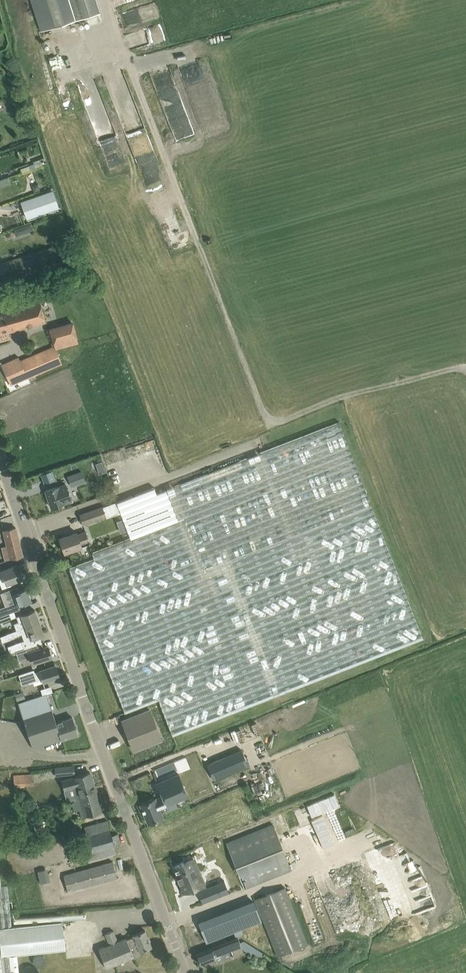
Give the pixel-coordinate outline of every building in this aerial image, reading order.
[(41,31),(98,13),(94,0),(31,0),(41,31)] [(20,202),(27,219),(59,208),(53,190),(20,202)] [(30,222),(22,225),(25,233),(33,230),(30,222)] [(1,283),(63,263),(57,246),(0,264),(0,278),(1,283)] [(40,302),(19,308),(17,300),(9,302),(11,310),(0,313),(0,333),(8,330),(8,332),(18,330),(46,322),(40,302)] [(78,342),(72,322),(49,328),(54,345),(20,361),(23,368),(16,371),(20,380),(62,363),(55,348),(78,342)] [(23,368),(20,361),(18,357),(2,364),(11,384),(20,380),(16,371),(23,368)] [(339,422),(175,486),(155,493),(152,487),(102,506),(105,517),(106,518),(120,512),(129,536),(92,550),(93,552),(92,553),(94,559),(69,569),(125,712),(158,699),(172,735),(423,638),(339,422)] [(91,437),(82,440),(87,454),(96,450),(91,437)] [(69,476),(72,486),(85,481),(81,472),(69,476)] [(46,491),(47,491),(49,497),(48,498),(51,507),(71,500),(65,484),(46,491)] [(102,506),(80,515),(83,524),(105,517),(102,506)] [(23,556),(16,527),(3,531),(7,547),(2,548),(5,561),(10,559),(13,558),(23,556)] [(81,546),(80,542),(88,539),(86,531),(77,534),(76,532),(59,538),(64,552),(81,546)] [(4,578),(6,584),(13,581),(22,577),(21,573),(17,564),(8,568),(1,570),(0,571),(0,579),(4,578)] [(26,588),(17,591),(13,593),(18,605),(31,600),(26,588)] [(12,612),(9,604),(0,607),(0,616),(12,612)] [(20,622),(21,624),(22,628),(39,622),(34,610),(21,614),(24,621),(20,622)] [(0,616),(0,622),(14,617),(12,612),(0,616)] [(9,633),(6,634),(7,638),(10,637),(21,633),(24,640),(30,637),(30,638),(34,637),(39,635),(43,634),(39,622),(22,628),(13,631),(9,633)] [(8,632),(9,633),(13,631),(22,628),(21,624),(7,629),(8,632),(6,633),(8,632)] [(10,653),(15,651),(30,646),(28,639),(8,646),(10,653)] [(30,646),(15,651),(19,661),(30,657),(32,664),(42,661),(51,657),(50,655),(52,653),(50,649),(48,648),(47,646),(35,650),(33,645),(30,646)] [(55,665),(46,668),(35,672),(34,670),(19,675),(22,684),(29,682),(29,683),(42,679),(43,682),(59,677),(55,665)] [(22,692),(15,695),(17,700),(25,698),(22,692)] [(61,739),(56,722),(47,694),(18,703),(33,748),(61,739)] [(122,720),(128,735),(126,736),(129,742),(130,741),(133,750),(161,739),(150,709),(122,720)] [(72,717),(56,722),(61,739),(78,734),(72,717)] [(241,749),(207,764),(213,778),(230,771),(231,773),(248,766),(241,749)] [(74,765),(54,767),(55,772),(55,776),(74,773),(74,765)] [(73,788),(76,800),(80,799),(96,794),(90,772),(61,780),(64,791),(73,788)] [(33,785),(33,774),(13,775),(13,786),(33,785)] [(163,798),(156,801),(155,798),(140,804),(148,823),(163,817),(159,808),(166,806),(168,810),(177,806),(175,802),(188,796),(179,774),(156,783),(163,798)] [(80,799),(76,800),(72,801),(76,813),(84,811),(85,815),(91,814),(101,811),(96,794),(80,799)] [(108,820),(98,823),(85,826),(89,841),(81,843),(86,862),(117,853),(114,845),(121,844),(118,833),(112,835),(108,820)] [(291,870),(273,824),(226,842),(244,888),(291,870)] [(183,862),(173,866),(177,876),(177,875),(177,877),(177,878),(178,877),(180,882),(179,882),(179,883),(180,883),(182,887),(184,892),(186,891),(192,889),(192,888),(193,888),(196,887),(199,886),(201,890),(198,891),(197,891),(202,903),(229,892),(229,891),(228,892),(223,881),(224,880),(206,887),(205,887),(197,867),(193,869),(189,860),(188,860),(188,859),(183,861),(183,862)] [(113,862),(103,864),(64,874),(68,891),(117,878),(113,862)] [(11,954),(64,948),(62,922),(13,927),(8,884),(1,885),(0,877),(0,972),(13,972),(11,954)] [(254,899),(263,920),(276,955),(307,943),(285,887),(254,899)] [(197,919),(206,941),(262,920),(253,898),(197,919)] [(106,933),(110,944),(118,941),(113,930),(106,933)] [(134,936),(127,939),(133,956),(134,958),(142,955),(141,950),(151,946),(145,930),(133,935),(134,936)] [(126,938),(118,941),(110,944),(99,949),(106,967),(133,956),(127,939),(126,938)] [(238,938),(197,953),(201,964),(216,959),(215,956),(241,946),(238,938)]
